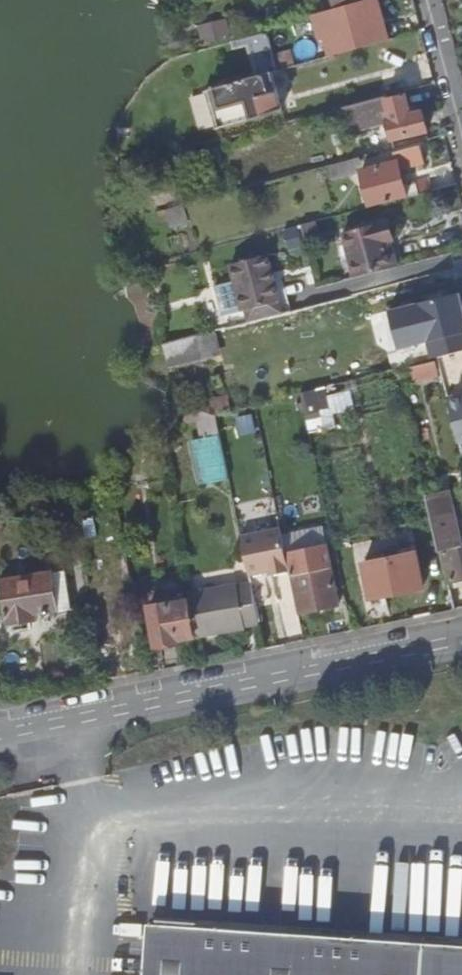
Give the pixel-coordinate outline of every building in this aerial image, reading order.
[(332,58),(363,49),(351,10),(316,19),(322,41),(327,39),(332,58)] [(269,33),(236,43),(237,49),(249,46),(258,78),(211,91),(222,129),(277,114),(266,76),(280,72),(269,33)] [(408,92),(372,101),(373,103),(379,121),(388,118),(395,141),(430,131),(426,113),(414,116),(408,92)] [(358,160),(385,153),(382,145),(377,147),(375,139),(365,141),(363,134),(352,137),(358,160)] [(374,207),(410,197),(402,168),(428,163),(423,146),(397,153),(399,162),(364,170),(374,207)] [(143,184),(151,182),(145,169),(144,162),(138,164),(143,184)] [(303,225),(308,243),(321,240),(317,222),(303,225)] [(358,277),(394,268),(387,242),(391,241),(386,222),(346,232),(358,277)] [(394,268),(400,266),(393,240),(391,241),(387,242),(394,268)] [(271,255),(233,266),(247,311),(283,301),(271,255)] [(461,352),(461,295),(419,305),(429,348),(397,355),(400,369),(439,358),(461,352)] [(191,355),(179,341),(169,346),(181,362),(191,355)] [(329,385),(304,389),(309,417),(355,408),(352,389),(331,392),(329,385)] [(214,400),(217,416),(232,412),(229,397),(214,400)] [(254,425),(252,416),(238,420),(242,434),(259,430),(258,424),(254,425)] [(446,568),(449,567),(453,582),(461,580),(461,536),(450,492),(429,498),(446,568)] [(34,509),(37,524),(50,522),(47,507),(34,509)] [(304,544),(327,538),(324,525),(301,530),(304,544)] [(282,529),(243,537),(249,568),(269,564),(270,568),(290,563),(282,529)] [(417,553),(367,564),(370,576),(369,576),(374,599),(425,588),(417,553)] [(334,568),(294,576),(302,614),(341,606),(334,568)] [(67,569),(54,571),(54,570),(2,578),(2,583),(0,587),(1,592),(5,596),(9,626),(38,622),(38,615),(60,612),(60,610),(73,608),(67,569)] [(253,583),(190,593),(192,602),(198,636),(198,638),(248,629),(247,626),(261,623),(253,583)] [(180,640),(198,636),(192,602),(173,605),(173,603),(151,607),(158,647),(180,643),(180,640)] [(147,974),(461,974),(461,949),(150,926),(147,974)]
